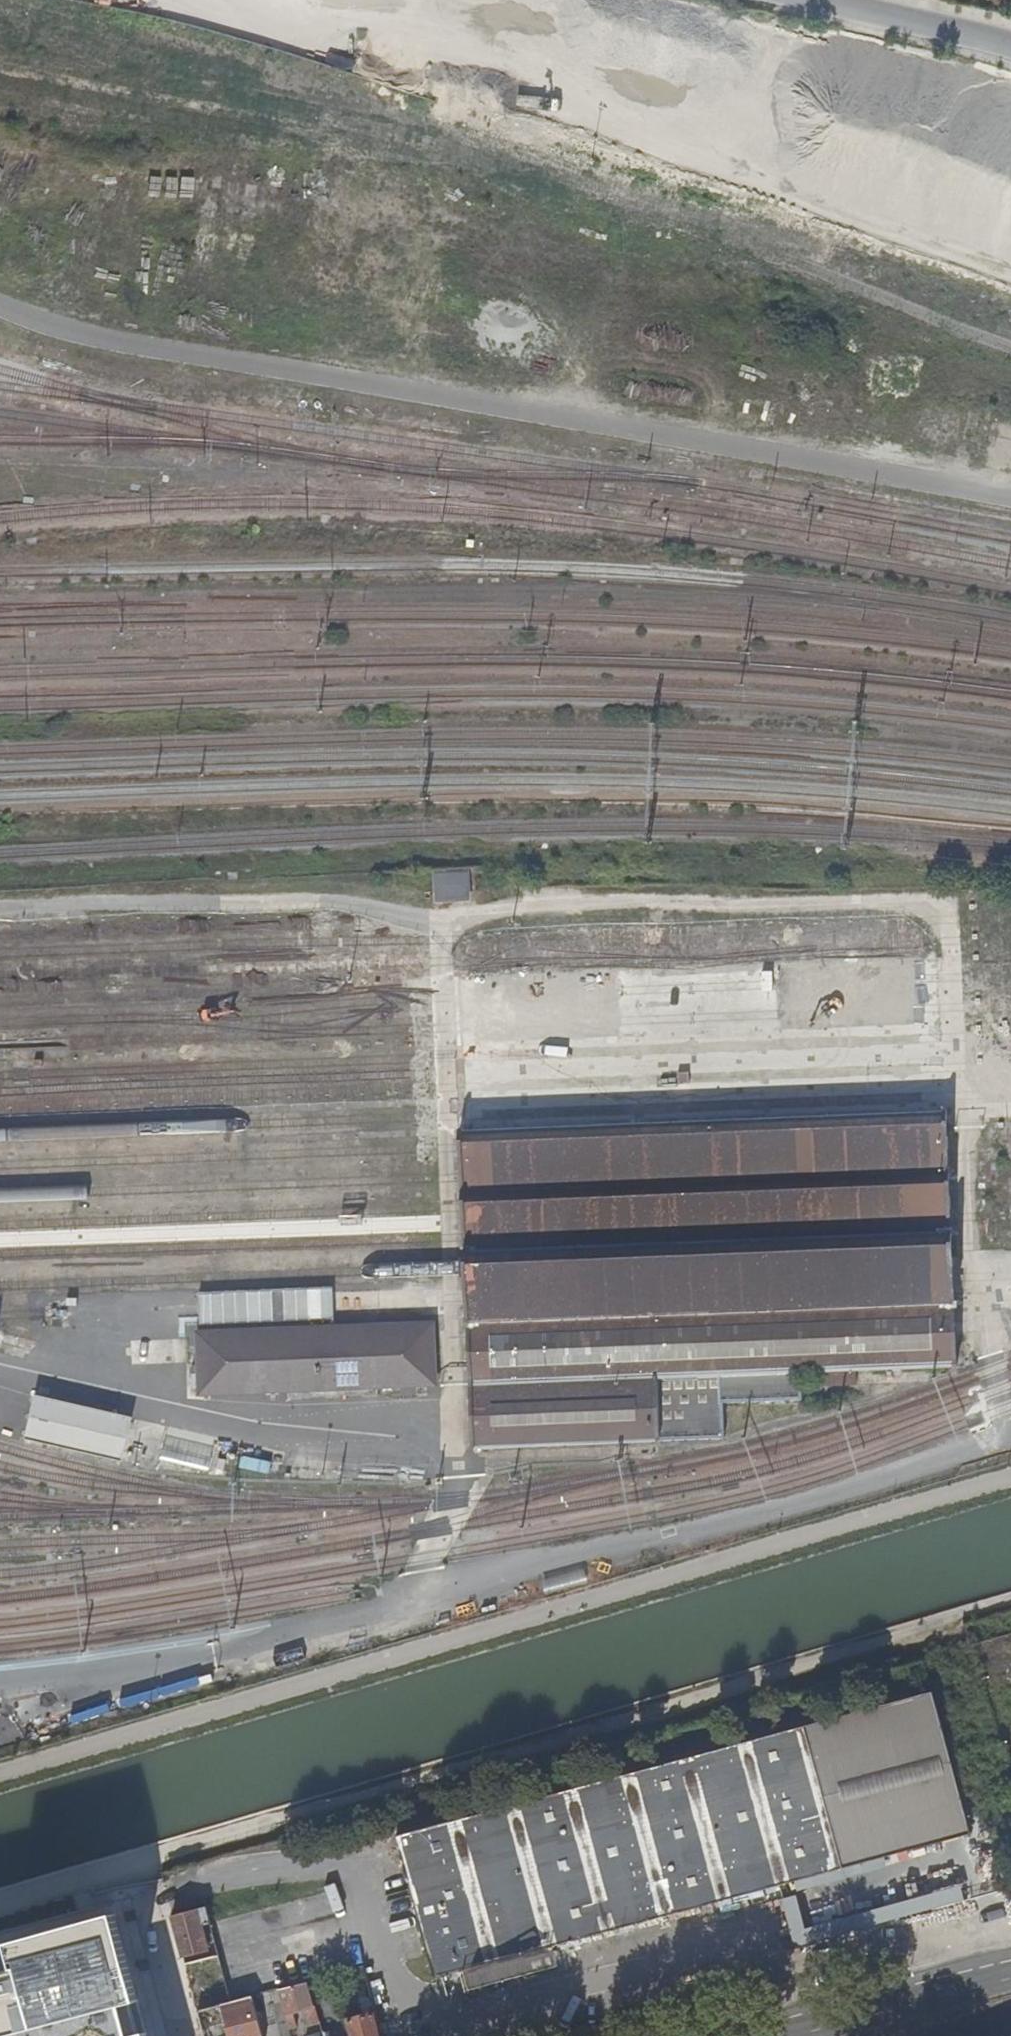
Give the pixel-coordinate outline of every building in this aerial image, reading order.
[(435,903),(468,902),(467,874),(434,876),(435,903)] [(799,1374),(869,1371),(930,1368),(955,1367),(951,1279),(950,1249),(949,1218),(947,1188),(946,1157),(945,1127),(944,1095),(943,1068),(941,1037),(940,1007),(939,977),(938,966),(452,987),(452,998),(453,1028),(455,1057),(456,1087),(457,1116),(458,1147),(460,1177),(461,1209),(462,1239),(464,1269),(465,1299),(471,1451),(657,1442),(657,1444),(721,1441),(720,1405),(800,1401),(799,1374)] [(436,1328),(197,1336),(198,1397),(438,1387),(436,1328)] [(930,1368),(869,1371),(869,1387),(931,1384),(930,1368)] [(130,1425),(35,1408),(28,1448),(123,1466),(130,1425)] [(196,1438),(166,1434),(163,1449),(196,1455),(196,1438)] [(432,1982),(463,1973),(552,1948),(968,1832),(929,1693),(394,1840),(399,1857),(424,1952),(432,1982)] [(207,1951),(204,1941),(201,1926),(196,1911),(171,1918),(179,1949),(186,1948),(189,1957),(207,1951)] [(113,1922),(8,1952),(15,1977),(67,1963),(124,1962),(113,1922)] [(201,1926),(204,1941),(212,1939),(208,1924),(201,1926)] [(186,1948),(179,1949),(181,1959),(189,1957),(186,1948)] [(552,1948),(463,1973),(468,1993),(557,1968),(552,1948)] [(15,1977),(8,1952),(0,1954),(0,2035),(144,2035),(124,1962),(67,1963),(15,1977)] [(219,1988),(225,1987),(217,1958),(184,1967),(196,2014),(221,2007),(224,2006),(219,1988)] [(285,2017),(314,2008),(307,1983),(278,1991),(285,2017)] [(251,1999),(230,2004),(224,2006),(221,2007),(229,2035),(261,2035),(251,1999)] [(278,2004),(264,2007),(272,2035),(287,2035),(278,2004)] [(221,2007),(196,2014),(202,2035),(229,2035),(221,2007)] [(346,2022),(350,2035),(378,2035),(372,2015),(346,2022)]
